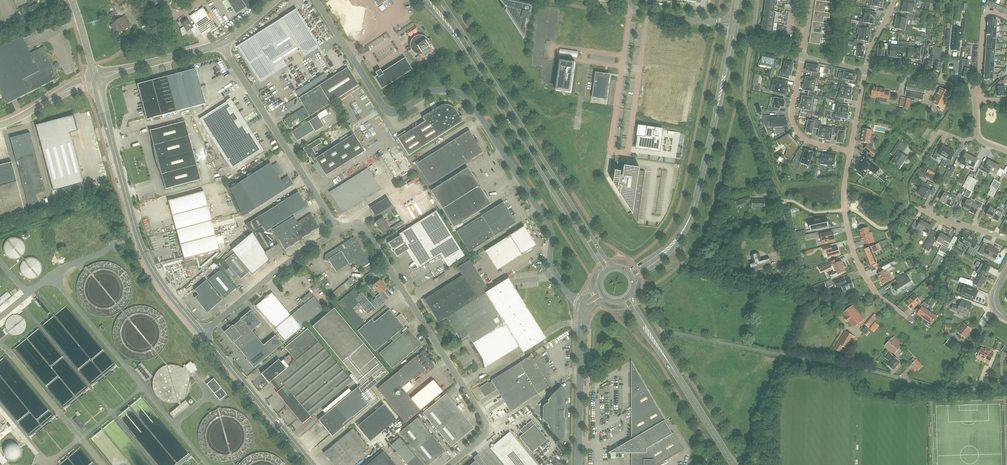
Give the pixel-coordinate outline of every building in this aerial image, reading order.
[(126,1),(131,9),(137,5),(134,0),(126,0),(126,1)] [(236,14),(246,8),(247,8),(249,9),(253,6),(253,4),(252,3),(256,0),(227,0),(236,14)] [(521,36),(521,37),(522,38),(524,27),(526,19),(527,20),(529,13),(527,13),(529,4),(528,6),(502,0),(500,0),(504,6),(506,7),(505,10),(521,36)] [(831,13),(825,12),(826,7),(831,8),(832,3),(816,0),(816,1),(821,1),(821,6),(815,5),(814,11),(831,13)] [(870,8),(872,9),(874,9),(875,6),(877,7),(882,8),(883,2),(873,0),(872,0),(870,6),(870,8)] [(904,0),(903,6),(916,8),(917,3),(919,3),(920,0),(914,0),(913,2),(904,0)] [(24,20),(28,19),(42,13),(38,4),(32,6),(31,4),(19,8),(24,20)] [(916,8),(903,6),(902,12),(909,13),(909,16),(913,17),(915,17),(915,14),(912,14),(913,8),(916,9),(916,8)] [(144,15),(139,7),(133,12),(138,20),(144,15)] [(182,33),(186,30),(187,32),(191,29),(196,37),(201,34),(202,35),(210,30),(211,32),(217,29),(203,7),(190,16),(195,24),(192,26),(188,20),(182,24),(184,26),(180,29),(182,33)] [(829,24),(823,23),(824,17),(830,18),(831,13),(814,11),(820,12),(819,16),(814,15),(813,22),(829,24)] [(239,47),(260,81),(286,65),(283,61),(298,51),(302,57),(316,47),(294,12),(239,47)] [(122,17),(119,19),(116,15),(112,18),(114,22),(113,23),(120,33),(128,27),(127,25),(128,24),(124,18),(123,19),(122,17)] [(859,21),(858,25),(860,25),(864,26),(865,23),(869,24),(874,25),(874,24),(875,24),(875,21),(874,21),(875,19),(865,17),(865,16),(864,16),(863,19),(860,18),(859,22),(859,21)] [(908,19),(906,19),(897,17),(896,23),(908,25),(907,25),(908,19)] [(827,34),(822,33),(823,28),(828,29),(829,24),(813,22),(818,23),(817,27),(812,26),(811,32),(827,34)] [(908,25),(896,23),(894,28),(900,29),(901,30),(901,33),(907,34),(908,25)] [(858,28),(857,34),(858,34),(859,34),(870,36),(871,30),(866,29),(863,29),(864,26),(860,25),(858,25),(857,28),(858,28)] [(963,40),(964,41),(965,30),(962,30),(962,29),(961,29),(961,30),(954,29),(954,28),(951,50),(952,50),(952,49),(959,50),(959,51),(961,40),(961,39),(963,40)] [(827,39),(827,34),(811,32),(816,33),(816,37),(810,36),(809,43),(820,44),(821,39),(827,39)] [(855,39),(854,42),(856,42),(858,43),(858,40),(863,41),(868,42),(870,36),(859,34),(858,34),(857,40),(857,39),(855,39)] [(29,93),(54,80),(59,77),(43,47),(31,54),(22,36),(0,48),(0,89),(7,104),(29,93)] [(418,37),(417,36),(416,37),(416,38),(415,39),(414,39),(413,40),(413,41),(412,42),(412,43),(412,44),(412,45),(412,46),(412,47),(412,48),(413,49),(414,50),(414,51),(415,52),(416,52),(417,53),(418,53),(419,53),(421,53),(423,57),(424,57),(424,56),(431,52),(432,52),(427,44),(428,44),(427,43),(427,42),(426,41),(426,40),(425,39),(424,38),(423,38),(422,37),(421,37),(420,37),(419,37),(418,37)] [(890,57),(896,57),(897,44),(891,44),(891,43),(888,42),(888,43),(888,49),(891,49),(890,57)] [(909,51),(908,53),(908,58),(914,59),(915,46),(909,46),(909,43),(906,42),(906,44),(905,50),(909,51)] [(884,56),(884,51),(885,49),(888,49),(888,43),(880,43),(880,45),(879,45),(878,55),(879,55),(879,56),(882,57),(882,56),(884,56)] [(903,45),(897,44),(896,57),(902,58),(902,50),(905,51),(905,50),(906,44),(903,44),(903,45)] [(865,47),(857,46),(856,50),(858,51),(857,56),(863,58),(865,47)] [(921,47),(915,46),(914,59),(920,60),(920,54),(920,52),(923,53),(924,47),(921,46),(921,47)] [(560,55),(577,58),(578,51),(561,49),(560,55)] [(935,63),(934,70),(940,71),(942,64),(944,58),(940,57),(941,52),(935,51),(935,55),(935,57),(934,62),(935,63)] [(760,60),(760,61),(759,61),(759,62),(759,65),(765,65),(765,64),(766,64),(766,63),(773,65),(772,70),(775,71),(777,60),(775,60),(776,57),(778,57),(767,55),(763,54),(762,58),(761,58),(761,59),(760,60)] [(931,69),(932,62),(933,62),(934,57),(931,56),(931,58),(928,57),(926,59),(926,61),(924,68),(927,69),(930,70),(930,69),(931,69)] [(374,77),(382,89),(412,70),(405,58),(382,72),(381,70),(380,69),(375,73),(376,73),(377,75),(374,77)] [(968,69),(969,65),(970,60),(962,59),(962,69),(964,69),(962,76),(965,77),(966,78),(967,78),(968,78),(969,78),(971,70),(968,69)] [(556,91),(571,93),(576,63),(561,61),(556,91)] [(788,62),(785,62),(783,71),(781,70),(779,77),(785,78),(785,74),(791,75),(792,71),(792,70),(792,68),(793,68),(792,68),(793,63),(792,63),(792,62),(789,62),(788,62)] [(814,72),(814,75),(820,77),(821,73),(819,73),(821,67),(816,66),(816,65),(812,64),(812,65),(807,64),(806,71),(814,72)] [(310,116),(330,103),(359,85),(348,67),(299,98),(304,106),(303,106),(304,106),(304,107),(310,116)] [(147,119),(154,118),(154,121),(160,119),(160,116),(162,116),(205,104),(196,69),(137,84),(147,119)] [(603,99),(607,100),(610,80),(609,80),(609,76),(605,75),(605,73),(596,72),(594,83),(592,98),(603,99)] [(840,81),(846,82),(846,80),(854,81),(856,75),(851,74),(851,73),(848,72),(847,73),(842,73),(841,78),(840,78),(840,81)] [(806,77),(805,84),(815,85),(816,82),(818,82),(818,80),(819,80),(820,77),(814,75),(813,79),(806,77)] [(786,82),(775,80),(773,86),(776,86),(775,92),(781,93),(780,94),(784,95),(784,94),(785,94),(786,90),(788,90),(788,86),(785,85),(786,82)] [(840,88),(840,91),(851,93),(852,87),(845,86),(846,83),(840,82),(839,88),(840,88)] [(908,83),(905,96),(923,100),(926,86),(908,83)] [(811,91),(810,94),(816,95),(817,92),(814,91),(815,85),(805,84),(805,86),(803,86),(803,89),(811,91)] [(885,89),(873,87),(871,96),(888,99),(890,92),(885,91),(885,89)] [(940,87),(932,102),(939,107),(938,109),(942,111),(943,109),(944,109),(946,105),(945,105),(951,94),(940,87)] [(837,97),(836,100),(842,102),(843,98),(851,100),(852,96),(851,96),(851,93),(840,91),(840,92),(839,91),(838,97),(837,97)] [(803,96),(802,102),(813,105),(815,99),(816,99),(816,95),(810,94),(810,98),(803,96)] [(901,97),(899,107),(910,109),(912,100),(901,97)] [(785,100),(775,98),(773,107),(769,106),(768,111),(772,112),(775,112),(776,108),(780,109),(780,106),(784,107),(785,107),(786,103),(785,102),(784,102),(785,100)] [(230,99),(199,119),(232,170),(263,151),(230,99)] [(836,100),(834,110),(847,112),(849,106),(842,105),(842,102),(836,100)] [(799,108),(807,110),(807,113),(811,114),(813,114),(813,111),(812,111),(813,105),(802,102),(801,105),(800,105),(799,108)] [(409,155),(425,145),(463,121),(460,117),(459,117),(455,111),(454,109),(453,108),(451,107),(449,106),(447,105),(445,105),(442,106),(440,107),(423,117),(425,121),(398,138),(409,155)] [(301,122),(310,116),(304,107),(296,112),(284,120),(289,129),(294,126),(291,123),(299,118),(301,122)] [(847,115),(847,112),(834,110),(834,111),(836,111),(835,114),(834,114),(833,120),(839,121),(839,117),(848,119),(848,115),(847,115)] [(73,115),(36,125),(53,190),(84,182),(70,132),(77,130),(73,115)] [(766,127),(775,127),(778,137),(775,138),(775,139),(785,133),(784,129),(784,128),(783,128),(783,126),(786,126),(785,121),(783,121),(783,117),(766,118),(766,127)] [(814,125),(817,126),(818,121),(818,119),(812,118),(812,120),(808,119),(808,124),(807,124),(806,127),(807,127),(806,132),(812,133),(814,125)] [(150,131),(154,145),(153,145),(153,147),(154,149),(154,151),(154,153),(155,155),(155,158),(156,161),(157,163),(157,166),(158,169),(159,171),(160,173),(161,175),(162,175),(165,189),(201,180),(185,121),(150,131)] [(818,121),(817,126),(817,127),(820,128),(818,137),(824,138),(827,127),(821,125),(821,121),(818,121)] [(827,127),(824,138),(827,139),(827,140),(830,141),(832,133),(835,133),(836,127),(833,126),(832,129),(827,128),(827,127)] [(640,127),(637,147),(659,150),(662,130),(640,127)] [(837,142),(843,143),(844,139),(845,139),(846,135),(845,135),(846,129),(837,128),(836,133),(839,134),(837,142)] [(870,143),(871,135),(872,130),(863,128),(861,142),(868,143),(867,145),(866,147),(864,149),(872,156),(874,157),(877,153),(875,152),(873,149),(873,147),(874,143),(870,143)] [(430,186),(483,152),(479,146),(477,144),(478,142),(476,139),(474,140),(473,137),(469,131),(435,152),(416,164),(430,186)] [(39,207),(36,194),(45,191),(30,133),(10,138),(29,210),(39,207)] [(321,179),(326,175),(365,151),(354,134),(320,156),(318,153),(315,154),(312,149),(322,143),(319,138),(306,146),(307,148),(304,150),(309,158),(310,157),(314,164),(312,165),(321,179)] [(789,134),(778,140),(780,145),(781,145),(786,142),(789,145),(788,145),(788,146),(789,145),(791,148),(786,156),(785,156),(790,159),(800,146),(789,134)] [(903,143),(900,141),(892,154),(896,156),(892,162),(894,163),(893,164),(894,164),(895,163),(896,165),(895,166),(899,168),(902,164),(902,163),(904,159),(906,160),(908,157),(902,153),(904,150),(900,148),(903,143)] [(948,149),(945,147),(942,146),(940,151),(937,150),(933,157),(936,159),(937,157),(939,158),(941,155),(944,157),(948,149)] [(948,164),(950,160),(954,152),(948,149),(944,157),(947,158),(945,161),(947,161),(946,163),(948,164)] [(808,151),(806,150),(803,158),(801,157),(797,154),(793,161),(796,163),(801,165),(802,163),(809,165),(810,160),(811,161),(813,158),(811,157),(813,153),(811,152),(811,151),(808,150),(808,151)] [(966,166),(967,164),(971,156),(965,153),(962,160),(961,159),(959,163),(966,166)] [(833,168),(833,169),(834,166),(835,166),(836,162),(835,161),(836,156),(830,155),(830,156),(822,154),(821,159),(817,158),(816,164),(820,165),(821,164),(828,165),(828,167),(833,168)] [(875,174),(879,169),(869,161),(870,160),(864,156),(860,161),(859,160),(856,164),(857,164),(857,165),(858,166),(856,169),(859,171),(858,173),(863,177),(867,173),(866,172),(866,171),(865,171),(868,168),(875,174)] [(979,162),(977,161),(977,159),(971,156),(967,164),(971,166),(970,168),(974,171),(979,162)] [(990,171),(995,163),(988,160),(984,168),(990,171)] [(17,182),(12,162),(0,165),(0,218),(25,211),(17,182)] [(287,189),(287,188),(293,184),(293,185),(294,184),(288,175),(287,175),(288,176),(281,180),(270,163),(240,182),(229,189),(243,216),(256,208),(287,189)] [(995,163),(990,171),(996,175),(1001,167),(995,163)] [(625,171),(620,170),(620,172),(616,171),(615,184),(638,222),(645,172),(640,171),(641,168),(625,166),(625,171)] [(442,209),(479,186),(468,167),(431,191),(442,209)] [(368,168),(329,192),(339,208),(342,207),(344,211),(354,204),(355,206),(381,189),(368,168)] [(944,182),(947,177),(950,171),(947,170),(941,181),(944,182)] [(933,188),(935,185),(928,181),(927,184),(927,185),(926,188),(921,186),(917,193),(921,195),(921,196),(927,199),(928,198),(929,199),(930,196),(929,196),(930,194),(932,195),(936,190),(933,188)] [(479,186),(442,209),(454,227),(491,204),(479,186)] [(946,204),(950,196),(947,194),(948,192),(943,189),(939,198),(941,199),(940,200),(946,204)] [(176,230),(212,220),(204,191),(169,201),(176,230)] [(277,243),(268,230),(286,219),(292,216),(293,215),(293,214),(307,205),(298,191),(284,200),(259,216),(246,224),(251,233),(252,233),(265,252),(264,253),(269,260),(270,260),(269,259),(275,256),(279,253),(280,254),(283,252),(278,244),(277,243)] [(950,196),(946,204),(952,207),(956,199),(950,196)] [(375,217),(381,213),(393,206),(387,197),(370,208),(375,217)] [(746,205),(745,202),(750,200),(749,197),(736,201),(738,208),(746,205)] [(753,199),(752,208),(764,208),(765,200),(753,199)] [(975,214),(978,208),(980,209),(983,203),(975,199),(973,203),(969,211),(975,214)] [(973,203),(967,200),(963,207),(969,211),(973,203)] [(456,232),(469,252),(493,237),(493,236),(494,236),(515,223),(502,203),(482,216),(481,217),(480,216),(456,232)] [(996,210),(993,208),(994,207),(989,204),(987,208),(989,209),(986,215),(992,218),(996,210)] [(992,218),(998,221),(1002,213),(1006,216),(1006,215),(1006,205),(1004,211),(998,207),(996,210),(992,218)] [(393,206),(381,213),(382,216),(394,208),(393,206)] [(389,243),(397,257),(407,251),(418,268),(440,254),(448,266),(464,256),(436,211),(399,234),(400,236),(389,243)] [(297,222),(294,217),(293,218),(288,221),(273,230),(285,249),(291,246),(291,247),(295,244),(294,244),(300,240),(299,239),(301,237),(302,238),(307,235),(311,233),(316,229),(315,229),(319,226),(316,222),(317,222),(315,218),(314,218),(311,214),(297,222)] [(386,219),(385,220),(383,217),(375,222),(379,228),(388,222),(386,219)] [(815,219),(809,220),(810,222),(811,230),(824,228),(828,227),(827,224),(828,223),(827,219),(826,219),(826,217),(816,219),(816,218),(815,219)] [(924,222),(925,221),(921,219),(921,220),(917,227),(913,224),(909,231),(913,234),(915,231),(920,234),(922,231),(926,223),(924,222)] [(212,220),(176,230),(187,271),(191,270),(192,271),(196,269),(194,260),(193,257),(220,250),(212,220)] [(393,230),(404,223),(402,221),(391,228),(393,230)] [(390,228),(388,225),(390,224),(388,222),(379,228),(382,233),(390,228)] [(926,223),(922,231),(928,234),(932,226),(926,223)] [(536,245),(524,226),(485,251),(497,270),(536,245)] [(868,228),(860,229),(862,241),(865,241),(866,244),(874,242),(871,243),(868,228)] [(821,234),(823,243),(826,242),(826,243),(827,242),(834,241),(833,232),(821,234)] [(968,245),(969,246),(971,246),(974,248),(976,244),(978,241),(974,239),(971,237),(972,236),(964,232),(961,237),(961,238),(961,237),(962,238),(962,239),(961,241),(961,242),(968,246),(968,245)] [(942,244),(946,236),(941,233),(936,241),(942,244)] [(925,249),(932,237),(929,236),(923,248),(925,249)] [(952,239),(946,236),(942,244),(939,250),(945,253),(948,254),(952,247),(954,244),(951,242),(952,239)] [(370,263),(365,254),(354,237),(352,238),(326,255),(324,260),(328,261),(329,261),(336,272),(349,264),(354,261),(360,270),(370,263)] [(4,248),(4,251),(5,254),(8,257),(10,259),(14,259),(17,259),(20,258),(23,256),(25,253),(25,249),(25,246),(23,242),(21,240),(18,238),(15,238),(11,238),(9,240),(6,242),(5,245),(4,248)] [(234,280),(238,276),(241,279),(250,271),(258,265),(262,261),(244,239),(239,243),(242,246),(234,253),(232,250),(218,261),(226,270),(234,280)] [(984,243),(980,251),(985,253),(988,246),(984,243)] [(985,253),(984,253),(996,259),(999,252),(993,249),(994,247),(989,244),(988,246),(985,253)] [(831,245),(823,248),(824,253),(828,252),(829,257),(840,254),(838,247),(831,248),(831,245)] [(865,249),(869,259),(870,261),(871,265),(877,262),(875,259),(873,253),(878,251),(876,245),(865,249)] [(753,261),(749,261),(752,270),(750,270),(750,273),(758,271),(757,268),(771,264),(769,256),(761,258),(759,253),(751,255),(753,261)] [(476,263),(482,259),(478,254),(473,258),(476,263)] [(20,268),(20,271),(21,274),(24,277),(26,278),(30,279),(33,279),(36,278),(39,275),(41,272),(41,269),(41,265),(39,262),(37,260),(34,258),(31,258),(28,258),(25,260),(22,262),(21,265),(20,268)] [(433,314),(472,290),(457,268),(470,260),(468,258),(448,270),(455,280),(424,299),(433,314)] [(880,270),(881,270),(882,271),(878,273),(878,274),(879,278),(881,277),(882,280),(883,279),(885,283),(886,282),(886,283),(889,281),(892,279),(887,270),(886,268),(897,263),(895,258),(879,267),(880,270)] [(831,266),(832,267),(834,271),(835,270),(836,270),(838,275),(845,272),(843,268),(844,267),(842,261),(839,262),(837,259),(831,262),(828,263),(830,266),(831,266)] [(487,291),(489,290),(470,260),(457,268),(472,290),(477,298),(485,293),(487,291)] [(984,276),(989,267),(977,261),(975,265),(979,268),(977,272),(977,273),(984,276)] [(224,298),(236,289),(220,270),(209,280),(220,293),(224,298)] [(977,273),(977,272),(974,271),(971,276),(976,278),(973,283),(980,287),(985,277),(984,276),(977,273)] [(905,274),(895,280),(896,280),(898,279),(900,281),(898,283),(898,284),(893,287),(893,288),(894,287),(896,290),(895,291),(896,292),(897,292),(897,293),(897,294),(913,284),(912,283),(911,284),(907,277),(908,277),(908,276),(906,278),(904,275),(905,274)] [(960,277),(958,281),(971,286),(973,281),(960,277)] [(351,278),(330,295),(334,300),(355,283),(351,278)] [(485,293),(505,325),(519,347),(523,353),(546,339),(508,278),(489,290),(487,291),(485,293)] [(851,279),(849,280),(845,281),(844,278),(834,282),(835,286),(836,288),(841,286),(843,291),(849,289),(850,290),(853,289),(853,288),(854,288),(852,282),(851,279)] [(194,290),(198,295),(195,298),(204,309),(205,308),(207,312),(210,309),(211,310),(223,300),(206,280),(194,290)] [(354,307),(358,303),(368,314),(375,308),(388,297),(383,291),(386,288),(380,280),(378,282),(373,286),(381,295),(371,303),(362,292),(358,295),(354,289),(337,303),(358,328),(366,321),(354,307)] [(977,291),(964,286),(961,294),(974,299),(977,291)] [(11,295),(7,290),(0,296),(0,305),(11,295)] [(505,325),(485,293),(477,298),(472,290),(433,314),(438,322),(446,318),(461,341),(468,336),(474,345),(505,325)] [(305,304),(291,315),(272,292),(268,296),(267,294),(264,297),(265,298),(256,306),(286,341),(301,328),(324,309),(310,292),(301,300),(305,304)] [(942,292),(940,294),(944,299),(943,299),(945,301),(950,299),(948,295),(946,296),(942,292)] [(920,301),(914,295),(905,303),(911,309),(920,301)] [(945,302),(943,303),(944,307),(953,302),(951,298),(945,302)] [(953,305),(951,309),(959,313),(959,314),(963,316),(964,314),(967,316),(972,304),(962,300),(959,307),(953,305)] [(929,305),(924,302),(918,308),(921,310),(918,314),(931,323),(933,320),(933,321),(934,319),(936,316),(926,309),(929,305)] [(853,305),(843,313),(854,327),(864,320),(853,305)] [(332,436),(369,405),(371,407),(379,400),(370,389),(389,373),(334,308),(312,327),(342,362),(361,384),(361,385),(356,389),(318,420),(332,436)] [(375,351),(391,338),(398,332),(404,327),(404,326),(408,322),(401,314),(396,318),(389,309),(374,322),(372,319),(358,331),(375,351)] [(251,331),(252,331),(261,323),(254,314),(253,314),(251,311),(246,315),(246,314),(241,318),(250,329),(251,331)] [(873,312),(864,323),(869,327),(877,317),(873,312)] [(233,343),(250,329),(241,318),(240,319),(241,320),(233,326),(233,325),(229,328),(230,329),(225,333),(231,339),(230,340),(233,343)] [(960,328),(959,328),(957,331),(965,338),(972,330),(964,324),(960,328)] [(519,347),(505,325),(474,345),(483,359),(485,368),(519,347)] [(285,348),(290,354),(281,362),(279,359),(261,374),(269,383),(270,382),(274,379),(281,388),(278,391),(277,392),(281,396),(282,398),(284,400),(284,401),(285,401),(303,422),(311,415),(352,381),(308,328),(285,348)] [(257,337),(252,331),(251,331),(250,329),(233,343),(234,343),(240,351),(257,337)] [(409,329),(401,335),(393,341),(379,353),(392,368),(421,344),(409,329)] [(839,352),(843,346),(848,349),(855,337),(845,331),(834,349),(839,352)] [(393,341),(401,335),(398,332),(391,338),(393,341)] [(263,345),(263,346),(271,354),(282,344),(275,335),(263,345)] [(263,345),(257,337),(240,351),(247,358),(246,359),(247,360),(263,346),(263,345)] [(892,339),(891,338),(885,346),(894,354),(901,346),(900,345),(902,343),(894,337),(892,339)] [(952,349),(956,344),(950,338),(946,343),(952,349)] [(262,361),(271,354),(263,346),(247,360),(249,362),(250,362),(254,367),(262,360),(262,361)] [(982,348),(978,357),(979,357),(979,358),(984,361),(985,360),(990,362),(994,353),(989,351),(990,350),(985,348),(985,349),(982,348)] [(430,361),(431,360),(428,356),(429,355),(430,355),(430,354),(429,354),(429,353),(428,353),(427,354),(424,350),(420,353),(421,354),(419,355),(418,354),(414,358),(377,389),(405,422),(443,391),(433,380),(411,399),(406,393),(413,387),(409,381),(421,371),(423,374),(427,370),(429,368),(430,370),(434,367),(430,361)] [(888,358),(885,362),(893,370),(900,361),(892,354),(891,354),(890,353),(886,357),(888,358)] [(550,386),(549,385),(549,383),(549,380),(548,378),(548,375),(548,374),(547,373),(547,371),(546,369),(545,367),(545,366),(544,363),(543,362),(542,361),(541,359),(540,358),(539,356),(538,355),(533,359),(530,355),(519,363),(491,380),(492,382),(489,384),(488,382),(480,388),(485,396),(496,389),(510,411),(538,393),(538,394),(546,388),(548,389),(549,387),(550,386)] [(916,359),(912,363),(918,370),(923,366),(916,359)] [(189,375),(189,376),(197,369),(191,362),(183,369),(184,369),(185,370),(186,371),(187,372),(188,373),(188,374),(189,375)] [(142,364),(135,369),(145,381),(152,375),(142,364)] [(683,450),(673,433),(665,421),(666,420),(637,371),(632,371),(632,439),(609,453),(632,453),(632,464),(658,464),(683,450)] [(214,378),(207,384),(220,400),(227,394),(214,378)] [(547,426),(557,436),(558,437),(559,438),(560,438),(561,438),(562,437),(563,436),(563,435),(564,416),(565,416),(565,410),(564,410),(564,391),(564,390),(563,389),(562,388),(561,388),(560,388),(559,389),(547,400),(548,401),(543,406),(543,419),(548,425),(547,426)] [(446,394),(423,413),(451,447),(474,428),(446,394)] [(171,412),(172,414),(174,417),(189,405),(185,400),(171,412)] [(384,404),(378,409),(391,424),(396,420),(384,404)] [(378,409),(373,413),(386,428),(391,424),(378,409)] [(373,413),(368,417),(381,433),(386,428),(373,413)] [(86,428),(77,416),(73,420),(82,431),(86,428)] [(368,417),(363,422),(375,437),(381,433),(368,417)] [(400,432),(428,464),(429,464),(446,451),(417,418),(400,432)] [(523,434),(519,437),(532,452),(547,440),(531,420),(520,430),(523,434)] [(363,422),(357,426),(370,441),(375,437),(363,422)] [(364,442),(353,428),(324,453),(334,464),(348,464),(369,448),(364,442)] [(535,463),(510,432),(494,445),(492,445),(492,447),(490,448),(504,464),(537,464),(535,463)] [(391,445),(408,464),(423,464),(400,438),(391,445)] [(9,459),(12,460),(15,459),(17,458),(19,456),(20,453),(20,450),(19,447),(17,445),(14,443),(11,443),(8,444),(6,446),(4,448),(4,451),(4,454),(5,456),(7,458),(9,459)] [(380,454),(367,464),(390,464),(380,454)]
